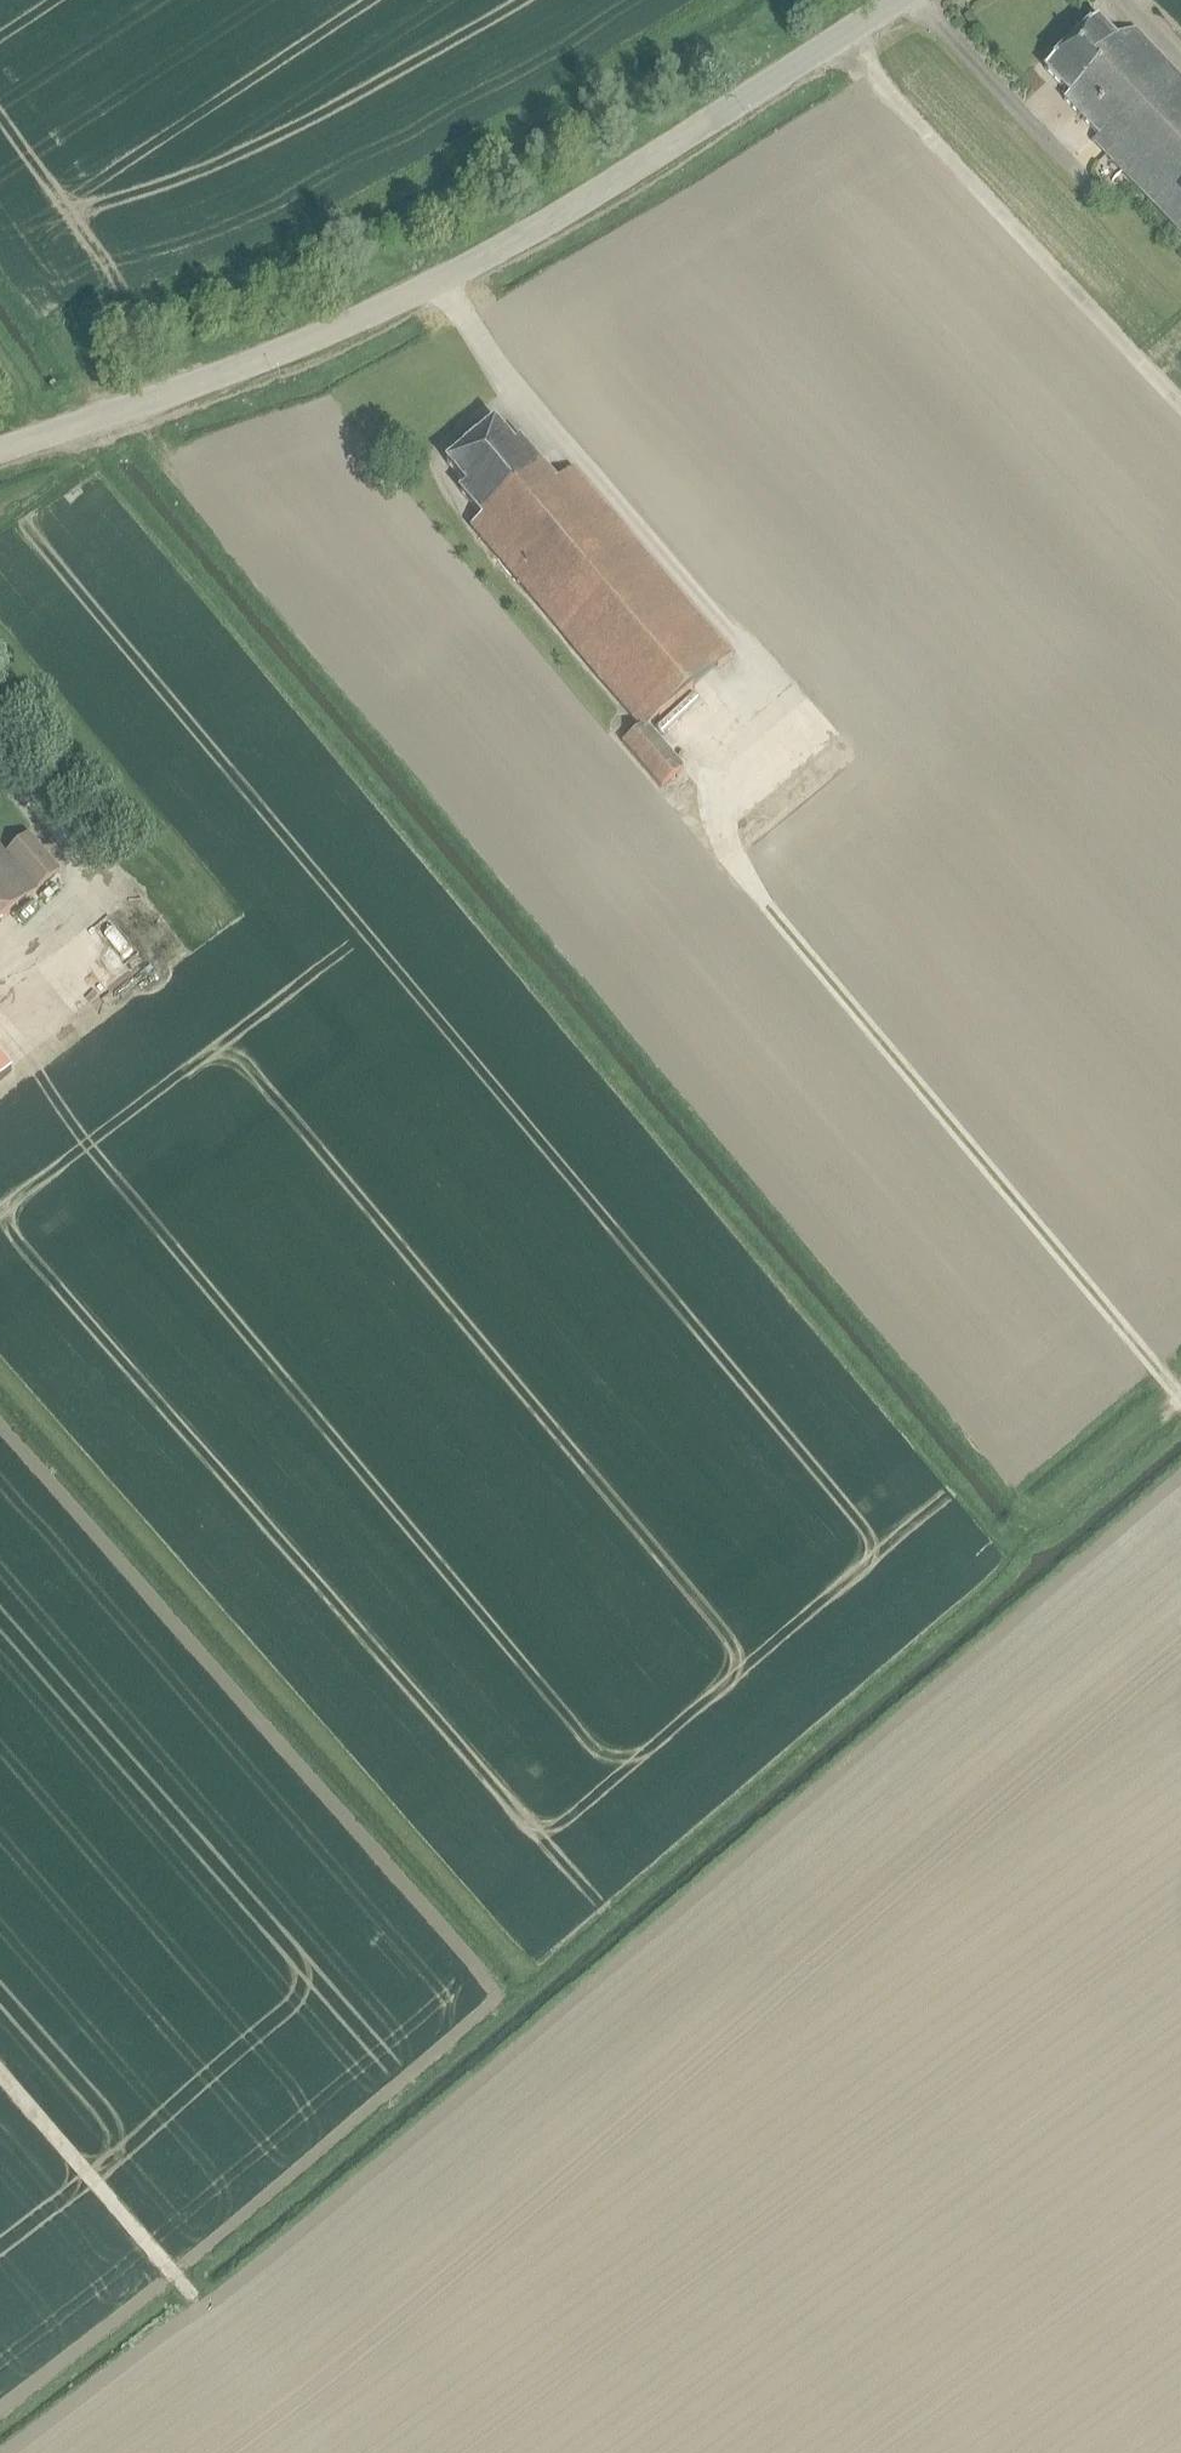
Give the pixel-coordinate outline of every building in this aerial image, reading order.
[(1133,32),(1112,35),(1097,19),(1044,69),(1068,95),(1064,99),(1098,135),(1092,141),(1180,235),(1180,82),(1133,32)] [(662,787),(684,768),(649,726),(731,657),(571,468),(554,482),(520,441),(513,447),(493,422),(446,462),(466,486),(460,491),(481,516),(471,525),(641,726),(623,742),(662,787)] [(59,873),(27,836),(6,854),(0,848),(0,924),(59,873)] [(13,1072),(0,1057),(0,1084),(13,1072)]
